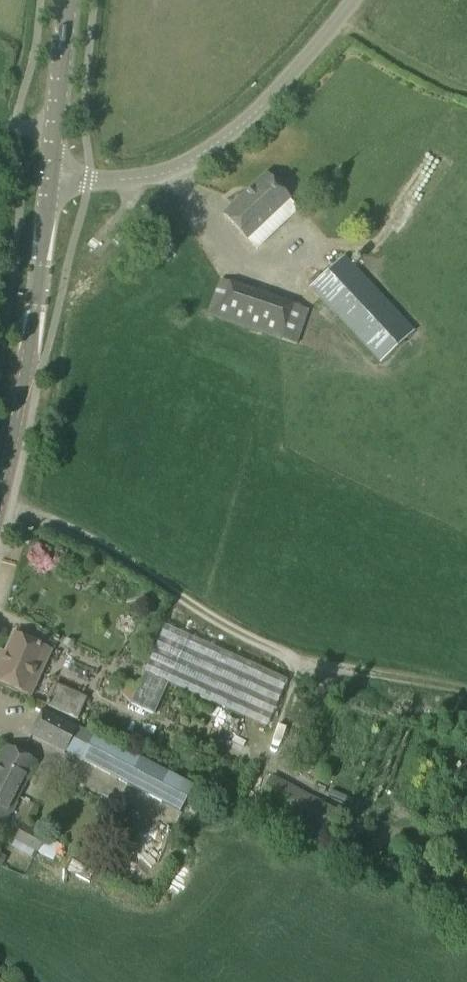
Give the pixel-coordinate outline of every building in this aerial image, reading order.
[(246,239),(288,199),(266,175),(223,215),(246,239)] [(117,245),(124,236),(119,231),(115,233),(112,236),(112,240),(117,245)] [(414,331),(344,255),(309,288),(379,363),(414,331)] [(221,280),(209,315),(296,345),(308,310),(221,280)] [(287,680),(164,626),(137,687),(125,686),(122,695),(130,703),(129,705),(153,715),(167,684),(266,727),(287,680)] [(31,643),(13,635),(0,663),(0,681),(29,694),(49,651),(31,643)] [(54,689),(46,706),(77,720),(84,702),(87,697),(56,683),(54,689)] [(43,709),(30,734),(64,752),(65,751),(67,746),(77,727),(43,709)] [(67,746),(65,751),(92,766),(179,811),(193,785),(93,733),(92,735),(77,727),(67,746)] [(5,746),(0,756),(0,826),(35,762),(23,756),(5,746)] [(253,809),(321,845),(339,811),(271,775),(253,809)] [(15,841),(44,856),(41,863),(56,871),(68,849),(46,837),(46,836),(23,825),(15,841)] [(69,870),(89,879),(94,868),(74,859),(69,870)]
